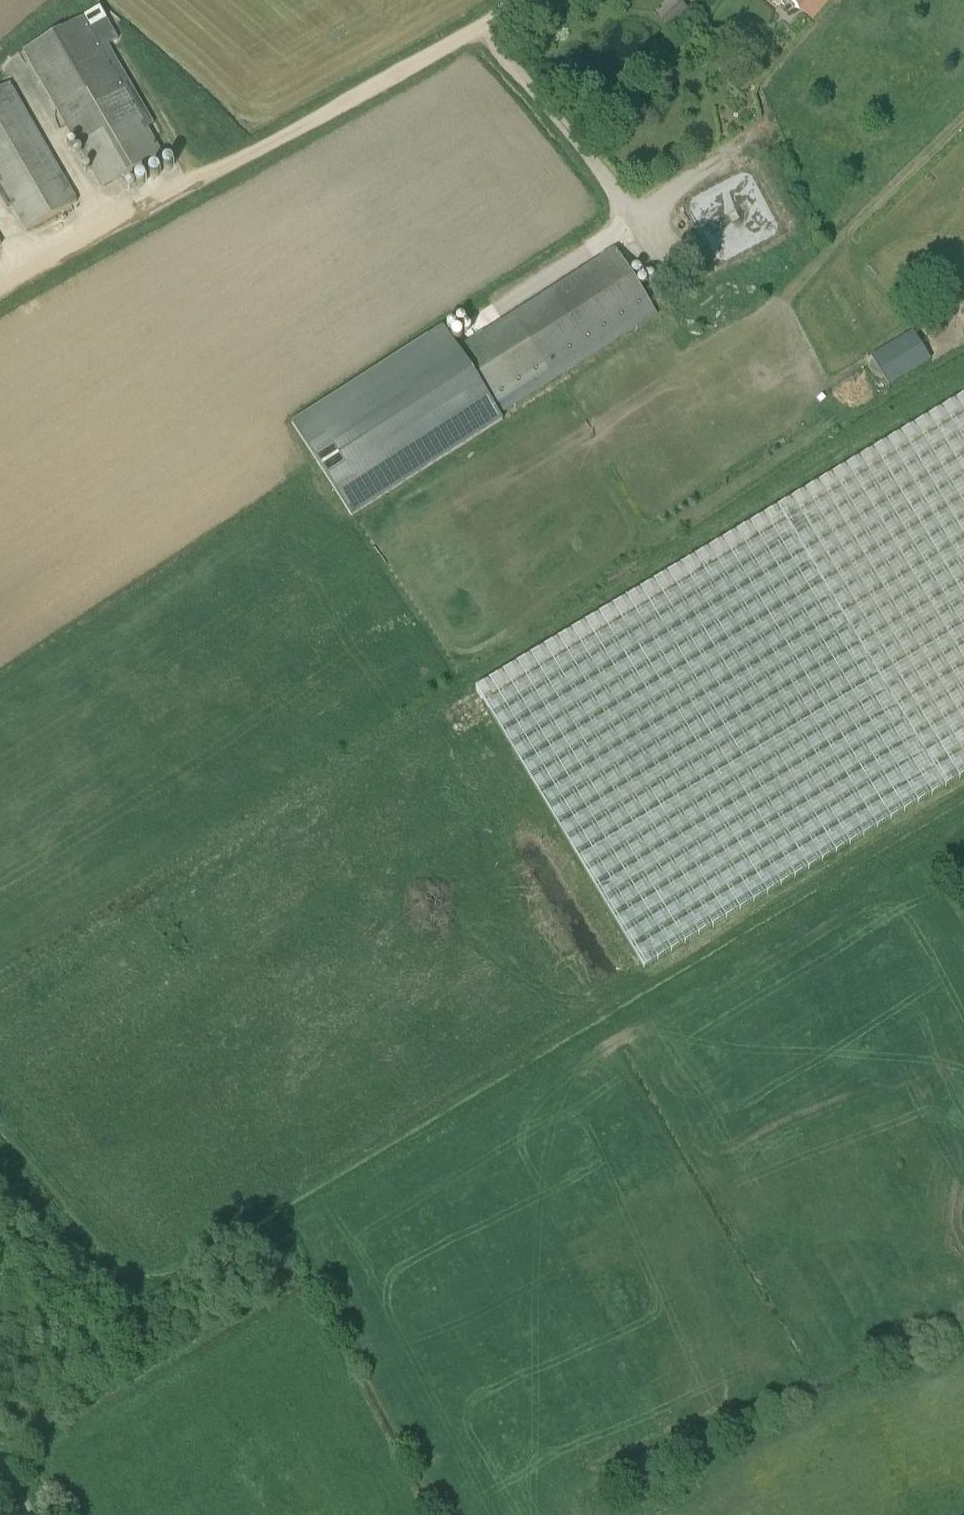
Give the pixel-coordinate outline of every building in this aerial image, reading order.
[(806,0),(787,0),(797,9),(806,0)] [(682,4),(661,17),(667,27),(689,14),(682,4)] [(163,155),(84,17),(25,51),(103,189),(163,155)] [(10,83),(0,89),(0,182),(27,231),(77,203),(10,83)] [(503,421),(494,407),(651,306),(615,250),(511,316),(459,349),(444,326),(292,424),(352,518),(503,421)] [(913,332),(871,358),(889,387),(931,361),(913,332)] [(475,689),(643,969),(963,776),(963,395),(475,689)]
